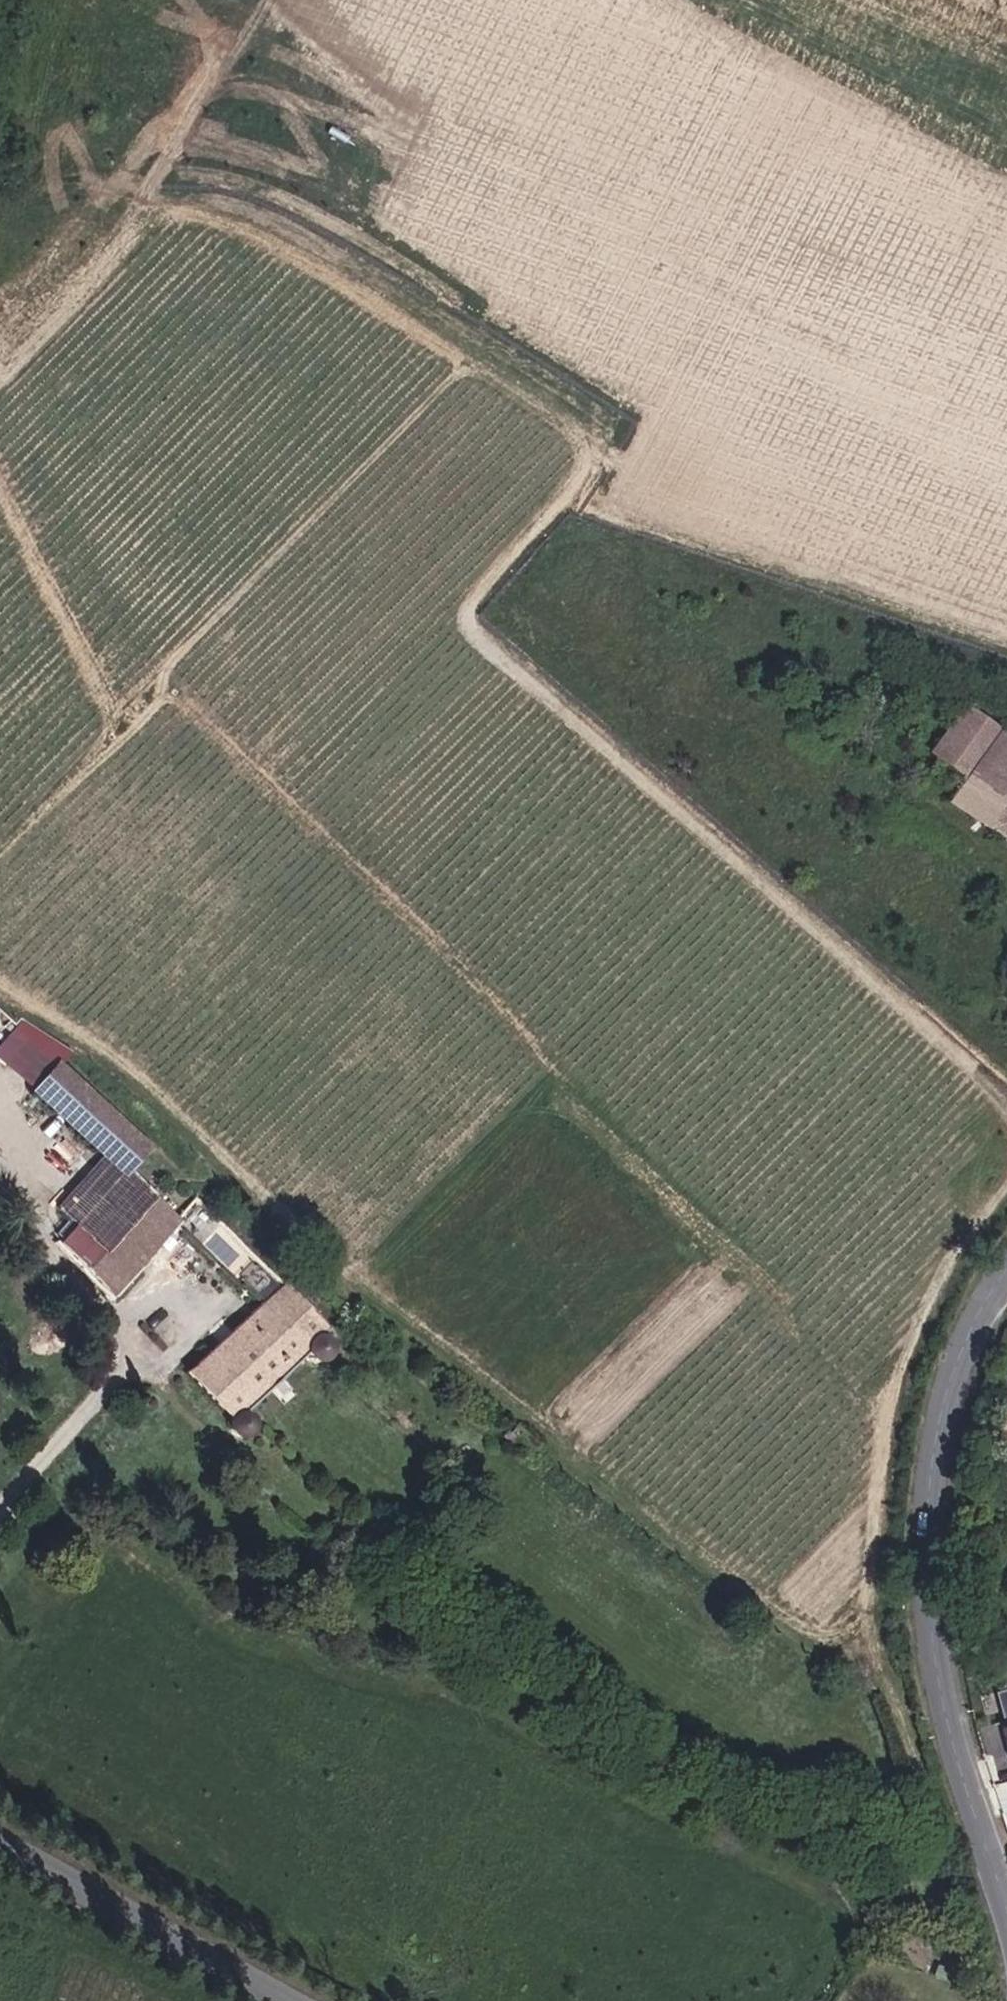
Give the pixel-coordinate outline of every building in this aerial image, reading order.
[(961,705),(928,753),(964,778),(949,801),(1006,842),(1006,737),(961,705)] [(34,1090),(59,1063),(31,1038),(6,1065),(34,1090)] [(113,1294),(181,1221),(128,1172),(150,1148),(59,1063),(34,1090),(31,1093),(102,1159),(57,1207),(76,1224),(58,1244),(113,1294)] [(329,1326),(285,1282),(185,1371),(226,1416),(232,1425),(240,1428),(248,1428),(252,1427),(255,1424),(258,1417),(257,1413),(253,1407),(311,1354),(320,1357),(325,1358),(332,1354),(336,1346),(335,1336),(329,1326)] [(996,1431),(1006,1434),(1006,1407),(1001,1406),(996,1431)] [(1006,1713),(1006,1689),(999,1690),(1003,1713),(1006,1713)]
